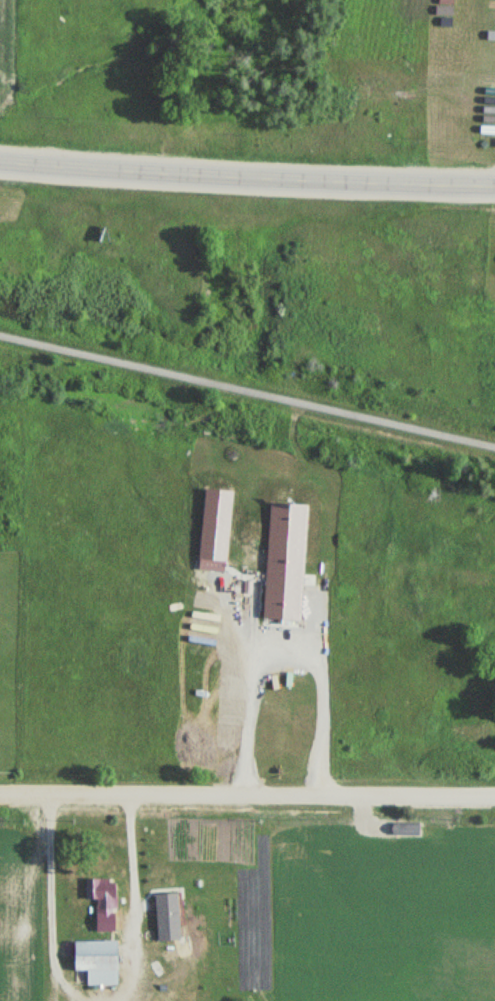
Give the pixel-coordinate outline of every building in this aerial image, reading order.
[(494,66),(494,52),(481,52),(481,66),(494,66)] [(86,900),(98,900),(98,924),(113,924),(114,880),(86,880),(86,900)] [(84,985),(114,985),(114,942),(68,942),(68,972),(84,972),(84,985)]
